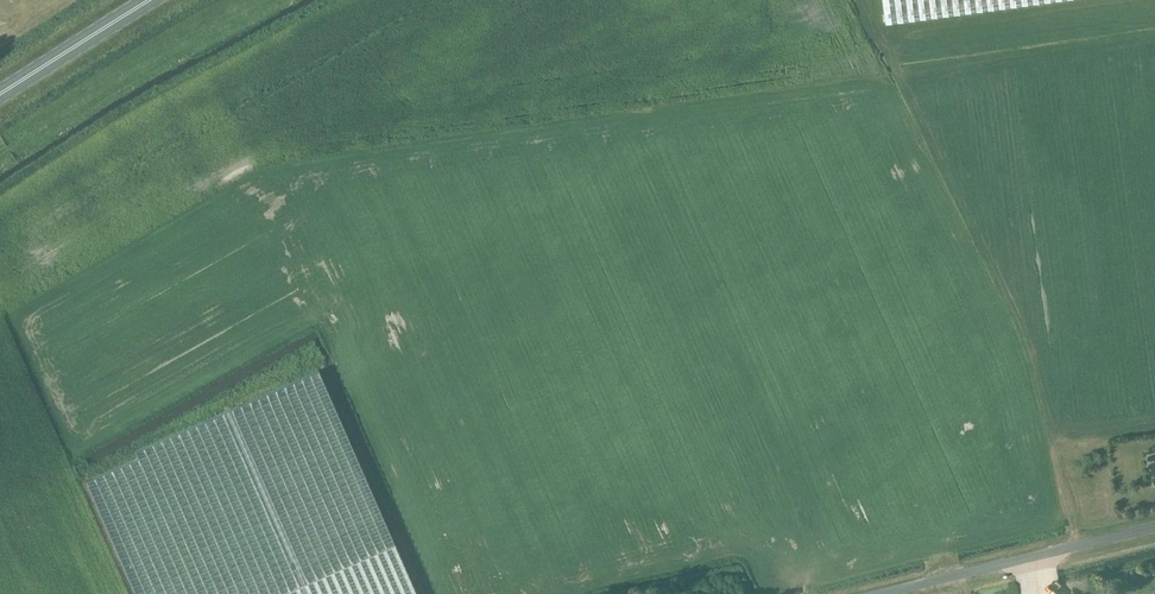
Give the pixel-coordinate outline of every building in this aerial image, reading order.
[(1051,0),(884,0),(887,22),(1051,0)] [(140,458),(88,480),(138,593),(418,593),(320,371),(137,451),(140,458)]
